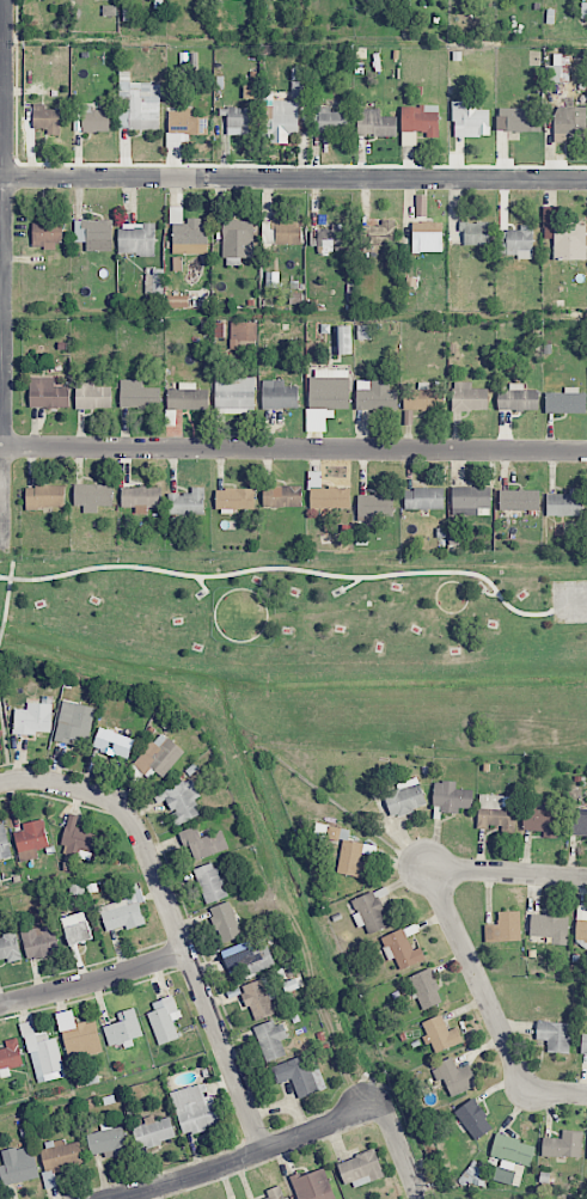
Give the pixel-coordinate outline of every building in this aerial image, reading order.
[(545,65),(545,82),(569,82),(569,54),(553,53),(553,65),(545,65)] [(291,101),(273,101),(273,106),(262,106),(262,137),(271,137),(271,143),(288,143),(288,135),(299,135),(299,101),(305,101),(305,69),(291,69),(291,101)] [(159,129),(160,83),(129,83),(130,71),(118,71),(118,129),(159,129)] [(586,137),(586,107),(573,107),(573,98),(555,98),(556,137),(586,137)] [(477,101),(454,101),(453,136),(489,136),(489,109),(477,109),(477,101)] [(33,128),(46,129),(46,134),(60,135),(60,109),(44,108),(44,104),(34,104),(33,128)] [(109,131),(109,110),(91,110),(91,105),(82,105),(82,131),(109,131)] [(402,105),(401,145),(416,146),(416,135),(438,135),(438,106),(402,105)] [(318,131),(348,131),(348,111),(330,112),(330,107),(317,107),(318,131)] [(208,117),(191,116),(191,109),(168,108),(168,134),(208,134),(208,117)] [(227,115),(227,134),(253,135),(254,109),(222,108),(222,115),(227,115)] [(396,117),(380,116),(380,109),(357,108),(357,136),(396,136),(396,117)] [(497,109),(498,131),(541,130),(540,111),(529,111),(528,108),(497,109)] [(586,259),(585,224),(557,225),(556,207),(543,207),(544,238),(553,238),(554,260),(586,259)] [(173,254),(206,253),(205,218),(187,218),(187,223),(173,223),(173,254)] [(112,219),(74,220),(74,242),(86,242),(86,251),(112,251),(112,219)] [(253,258),(253,220),(223,220),(222,257),(253,258)] [(262,220),(261,244),(301,245),(302,221),(262,220)] [(357,226),(358,246),(395,246),(395,220),(382,220),(382,225),(357,226)] [(442,251),(442,221),(412,222),(412,252),(442,251)] [(32,247),(60,248),(61,223),(33,222),(32,247)] [(490,245),(490,222),(463,222),(463,245),(490,245)] [(118,254),(155,255),(156,224),(119,223),(118,254)] [(532,257),(533,225),(519,225),(519,230),(499,230),(499,256),(532,257)] [(345,251),(345,227),(319,226),(318,250),(345,251)] [(181,271),(181,257),(173,257),(173,271),(181,271)] [(146,294),(164,294),(163,268),(145,268),(146,294)] [(187,295),(167,295),(167,307),(188,307),(187,295)] [(231,322),(230,349),(256,350),(257,323),(231,322)] [(372,325),(357,325),(357,339),(372,339),(372,325)] [(350,326),(338,326),(338,355),(351,355),(350,326)] [(311,410),(349,409),(348,369),(310,370),(311,410)] [(54,377),(29,378),(30,408),(69,407),(69,386),(54,386),(54,377)] [(255,377),(216,377),(216,415),(255,415),(255,377)] [(142,380),(121,379),(120,406),(159,407),(159,388),(142,388),(142,380)] [(263,409),(298,408),(297,386),(284,386),(284,380),(262,380),(263,409)] [(389,380),(356,380),(356,410),(397,410),(396,389),(389,389),(389,380)] [(92,387),(92,382),(76,383),(76,409),(112,408),(111,387),(92,387)] [(208,410),(208,389),(196,389),(196,382),(178,382),(178,389),(167,389),(167,409),(208,410)] [(472,382),(452,382),(453,411),(488,410),(488,389),(472,389),(472,382)] [(524,383),(509,383),(509,390),(497,390),(498,411),(538,410),(538,390),(524,390),(524,383)] [(404,409),(442,410),(443,385),(417,385),(417,389),(404,389),(404,409)] [(585,413),(585,389),(564,389),(564,392),(545,393),(545,413),(585,413)] [(309,508),(350,508),(350,488),(321,488),(321,473),(317,473),(317,477),(309,477),(309,508)] [(74,506),(83,506),(83,513),(98,513),(98,505),(112,506),(112,485),(74,484),(74,506)] [(301,485),(263,486),(263,507),(302,506),(301,485)] [(65,508),(64,486),(26,486),(26,509),(65,508)] [(490,486),(452,487),(452,515),(478,515),(478,508),(490,508),(490,486)] [(121,507),(135,507),(135,513),(146,513),(147,507),(159,507),(160,488),(121,487),(121,507)] [(204,515),(204,487),(191,487),(191,494),(168,493),(168,515),(204,515)] [(216,509),(255,510),(255,489),(216,488),(216,509)] [(443,489),(405,488),(405,509),(443,510),(443,489)] [(546,494),(547,517),(583,515),(582,488),(569,489),(569,494),(546,494)] [(499,509),(539,511),(540,491),(500,489),(499,509)] [(358,516),(367,516),(367,527),(380,526),(380,517),(393,516),(392,494),(358,495),(358,516)] [(54,738),(86,746),(95,707),(63,700),(54,738)] [(14,709),(14,733),(51,734),(52,703),(27,702),(27,709),(14,709)] [(134,739),(100,727),(92,747),(125,760),(134,739)] [(162,777),(184,753),(162,732),(132,763),(145,775),(152,767),(162,777)] [(195,799),(201,796),(191,777),(162,792),(173,812),(169,815),(176,827),(202,813),(195,799)] [(395,783),(397,789),(383,793),(390,817),(426,807),(418,777),(395,783)] [(472,807),(473,789),(456,789),(456,782),(434,781),(433,810),(459,811),(460,807),(472,807)] [(477,829),(515,830),(516,796),(478,794),(477,829)] [(523,830),(543,831),(543,837),(556,838),(556,810),(524,809),(523,830)] [(569,834),(586,835),(586,810),(570,810),(569,834)] [(102,833),(75,829),(78,815),(68,813),(61,854),(78,857),(79,851),(98,854),(102,833)] [(48,847),(44,820),(22,823),(23,831),(15,832),(19,861),(38,858),(36,849),(48,847)] [(11,857),(5,822),(0,823),(0,859),(11,857)] [(221,829),(201,838),(196,825),(178,833),(184,849),(190,847),(195,861),(229,848),(221,829)] [(360,861),(363,843),(343,839),(337,873),(365,878),(368,863),(360,861)] [(215,861),(193,869),(206,904),(228,896),(215,861)] [(125,899),(99,907),(107,931),(125,925),(127,930),(146,924),(139,903),(145,901),(140,887),(124,892),(125,899)] [(389,926),(374,890),(351,900),(356,913),(352,915),(358,928),(366,924),(371,934),(389,926)] [(210,907),(221,943),(241,936),(230,901),(210,907)] [(485,925),(485,942),(521,941),(520,911),(497,912),(498,924),(485,925)] [(91,940),(86,912),(63,917),(68,944),(91,940)] [(577,912),(575,941),(586,941),(586,912),(577,912)] [(552,936),(552,944),(567,945),(568,915),(531,914),(530,936),(552,936)] [(20,932),(28,960),(60,952),(52,923),(20,932)] [(421,947),(411,950),(404,929),(380,937),(388,960),(395,957),(400,969),(425,960),(421,947)] [(6,958),(7,963),(22,959),(15,932),(0,936),(0,959),(6,958)] [(221,951),(229,974),(241,970),(243,977),(275,965),(267,945),(253,950),(250,940),(221,951)] [(444,1001),(429,968),(409,977),(423,1010),(444,1001)] [(240,986),(246,1007),(250,1005),(255,1020),(277,1013),(273,999),(275,998),(269,977),(240,986)] [(147,1013),(159,1045),(179,1037),(173,1020),(181,1017),(173,995),(152,1002),(154,1010),(147,1013)] [(119,1021),(103,1027),(109,1047),(143,1036),(134,1007),(117,1013),(119,1021)] [(103,1052),(96,1020),(76,1024),(72,1010),(57,1013),(68,1061),(103,1052)] [(457,1027),(448,1030),(442,1014),(422,1022),(427,1035),(422,1037),(426,1047),(432,1044),(435,1053),(463,1043),(457,1027)] [(281,1040),(287,1038),(282,1020),(255,1027),(265,1062),(286,1056),(281,1040)] [(35,1083),(65,1077),(57,1037),(48,1039),(46,1031),(35,1033),(33,1021),(24,1023),(35,1083)] [(569,1052),(570,1022),(537,1022),(536,1038),(547,1038),(547,1052),(569,1052)] [(17,1037),(5,1041),(6,1047),(0,1049),(0,1078),(10,1075),(9,1069),(24,1065),(17,1037)] [(298,1099),(325,1089),(315,1061),(312,1062),(308,1053),(271,1067),(277,1084),(291,1079),(298,1099)] [(457,1069),(454,1059),(431,1066),(436,1081),(445,1079),(450,1095),(476,1087),(469,1065),(457,1069)] [(181,1134),(220,1125),(215,1101),(208,1103),(203,1084),(172,1091),(181,1134)] [(475,1141),(494,1128),(473,1098),(454,1111),(475,1141)] [(154,1120),(132,1124),(137,1147),(175,1140),(171,1117),(154,1120)] [(122,1126),(111,1129),(110,1121),(99,1123),(101,1131),(86,1134),(91,1155),(106,1152),(107,1157),(128,1152),(122,1126)] [(561,1138),(543,1138),(542,1156),(581,1157),(582,1132),(562,1131),(561,1138)] [(535,1144),(495,1134),(490,1156),(499,1158),(494,1180),(511,1184),(516,1163),(530,1166),(535,1144)] [(78,1141),(66,1144),(65,1140),(39,1146),(45,1172),(83,1164),(78,1141)] [(39,1177),(32,1144),(1,1151),(4,1164),(0,1165),(0,1176),(2,1186),(39,1177)] [(339,1163),(349,1190),(384,1176),(374,1150),(339,1163)] [(296,1198),(336,1198),(323,1166),(289,1179),(296,1198)] [(281,1185),(266,1190),(268,1198),(263,1198),(285,1198),(281,1185)]
